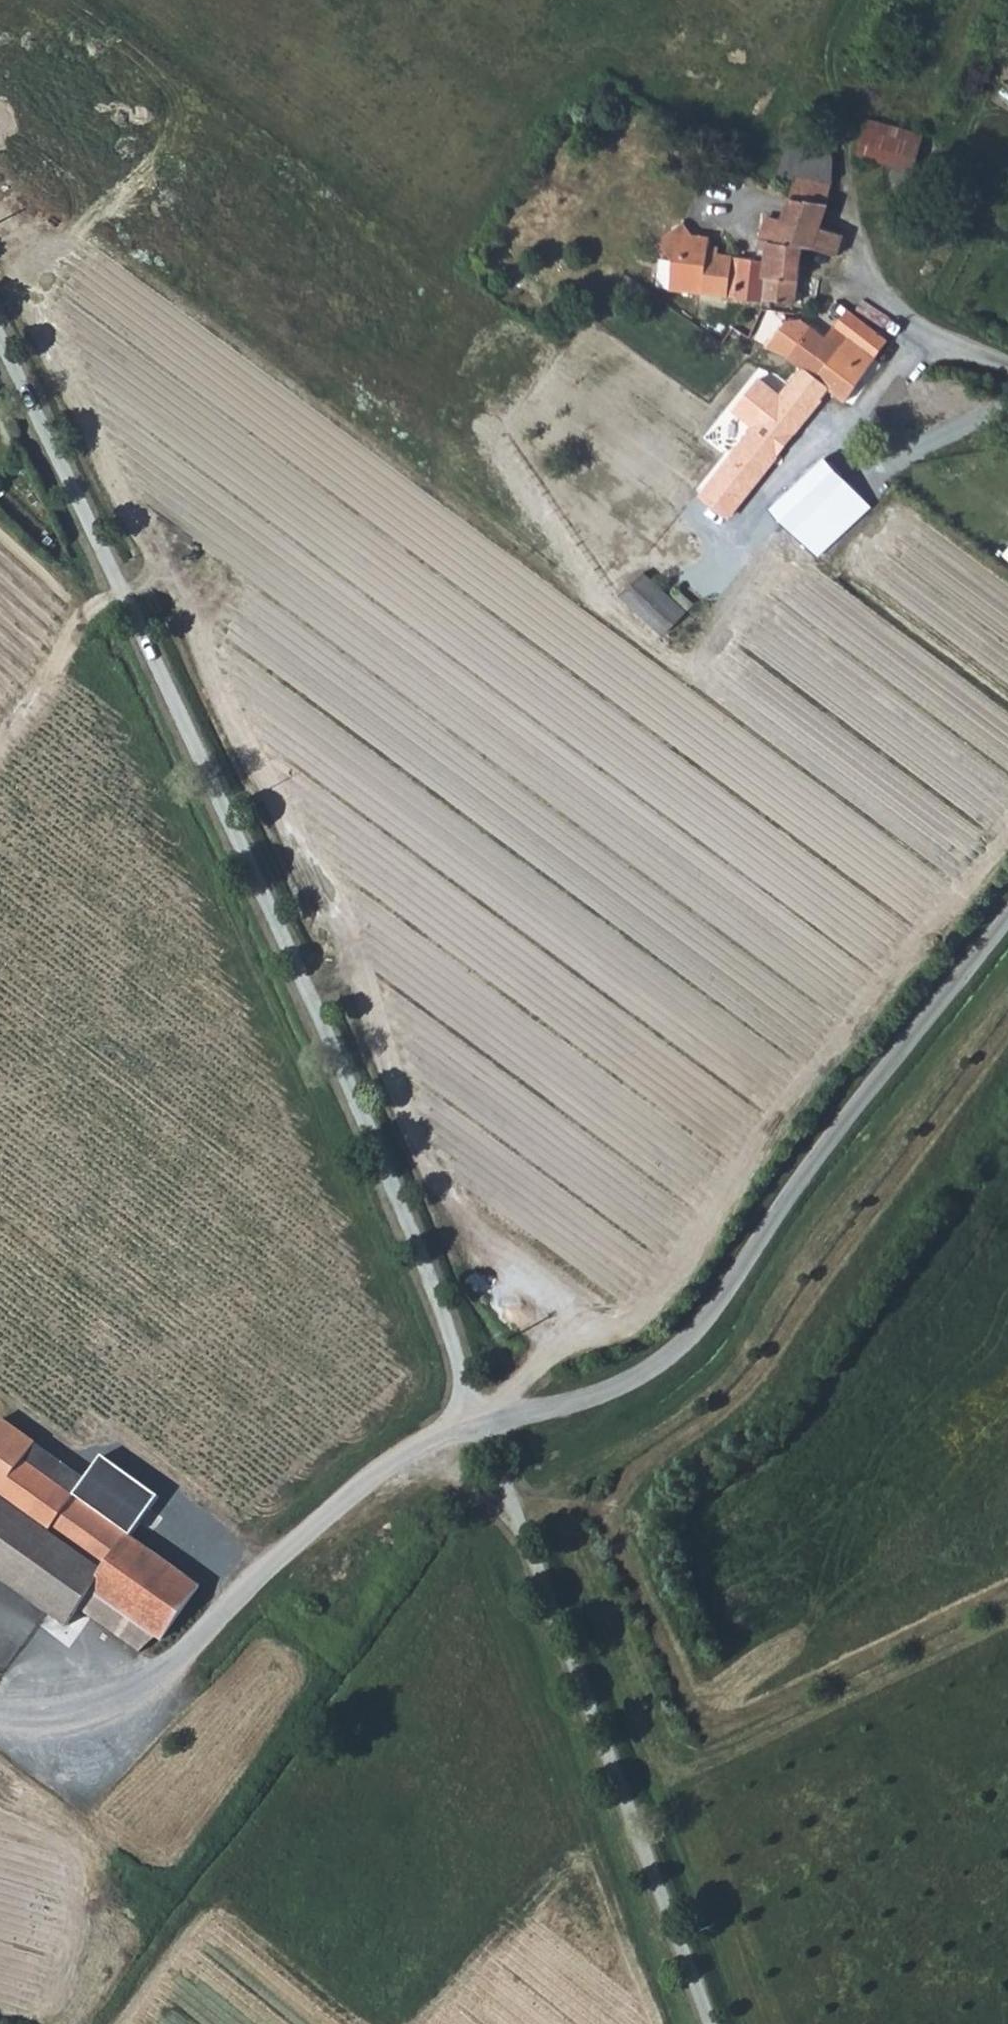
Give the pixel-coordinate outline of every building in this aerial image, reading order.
[(890,162),(885,184),(908,192),(923,134),(868,119),(858,153),(890,162)] [(793,173),(835,181),(835,156),(801,147),(793,173)] [(835,181),(793,173),(788,193),(826,204),(835,181)] [(762,239),(768,241),(770,242),(780,218),(818,231),(826,204),(788,193),(785,204),(770,199),(762,219),(770,222),(762,239)] [(665,283),(687,287),(711,252),(705,251),(705,234),(685,233),(684,211),(672,210),(657,231),(657,244),(668,255),(665,283)] [(657,231),(672,210),(667,214),(660,221),(657,231)] [(770,242),(800,248),(812,251),(818,231),(780,218),(770,242)] [(812,251),(821,253),(835,256),(835,234),(818,231),(812,251)] [(758,258),(766,259),(768,241),(762,239),(758,258)] [(800,248),(770,242),(768,241),(766,259),(761,298),(793,303),(800,248)] [(758,258),(711,252),(687,287),(761,298),(766,259),(758,258)] [(766,348),(790,357),(803,368),(819,377),(835,357),(839,360),(851,343),(873,359),(887,340),(845,311),(826,339),(804,324),(787,321),(766,348)] [(877,361),(873,359),(851,343),(839,360),(835,357),(819,377),(803,368),(773,403),(768,410),(761,404),(746,423),(754,429),(711,484),(708,482),(703,488),(707,492),(698,503),(708,511),(713,504),(728,517),(829,388),(846,401),(877,361)] [(765,396),(759,402),(761,404),(768,410),(773,403),(765,396)] [(808,508),(834,538),(868,506),(842,477),(808,508)] [(622,590),(656,633),(659,635),(680,618),(643,573),(622,590)] [(494,1348),(483,1354),(489,1366),(500,1360),(494,1348)] [(0,1415),(0,1573),(67,1621),(79,1604),(139,1647),(152,1629),(160,1635),(198,1582),(133,1536),(162,1495),(106,1454),(89,1477),(1,1413),(0,1415)]
